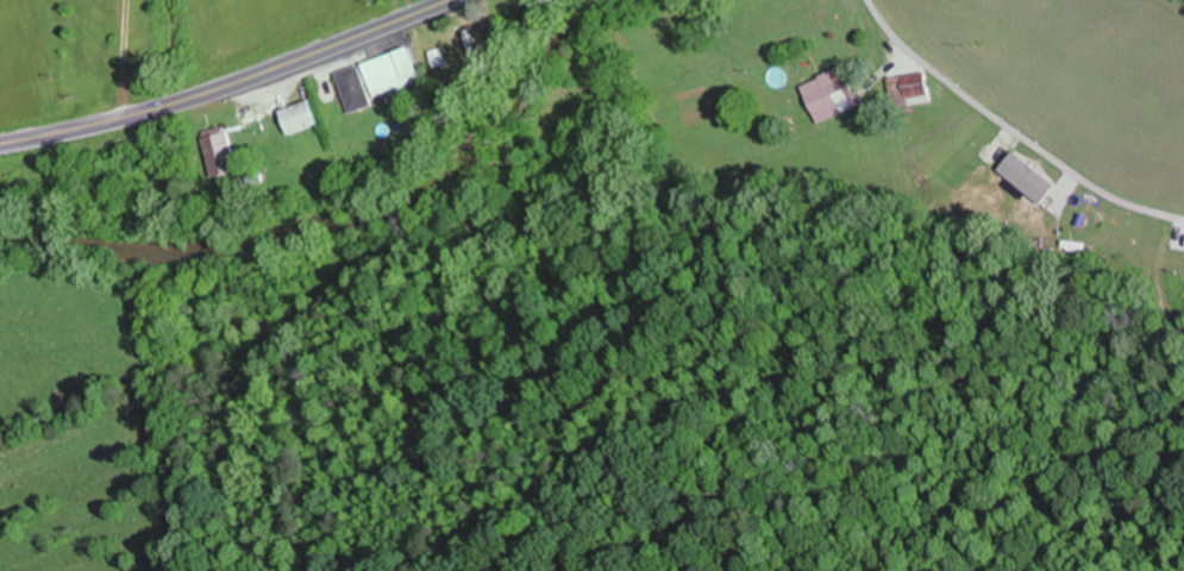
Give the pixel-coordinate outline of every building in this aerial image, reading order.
[(468,70),(490,57),(471,24),(448,36),(468,70)] [(421,83),(411,49),(336,72),(348,113),(373,106),(371,98),(421,83)] [(815,124),(858,107),(842,68),(799,84),(815,124)] [(930,102),(925,72),(887,79),(892,109),(930,102)] [(279,111),(288,135),(317,124),(309,100),(279,111)] [(212,177),(236,172),(227,128),(202,133),(212,177)] [(1000,169),(1050,199),(1057,189),(1007,159),(1000,169)]
